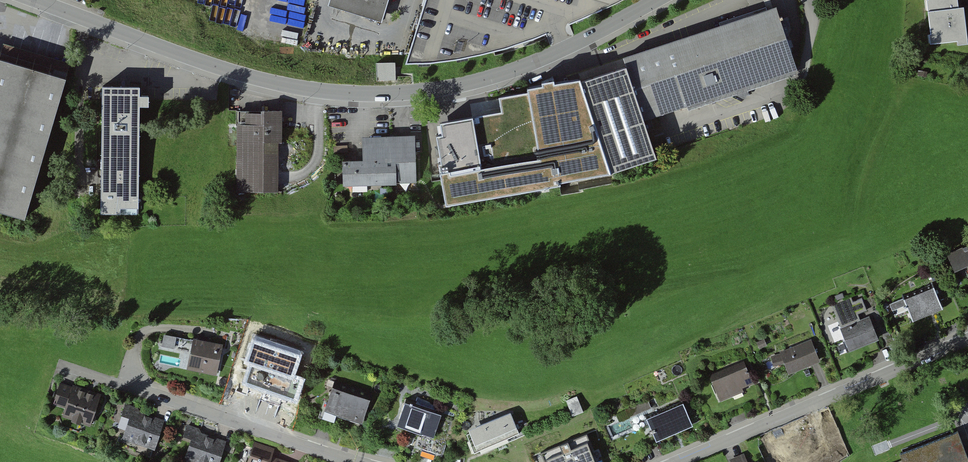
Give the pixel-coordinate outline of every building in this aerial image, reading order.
[(327,9),(382,26),(390,0),(329,0),(327,9)] [(406,64),(441,62),(475,56),(510,48),(541,37),(571,24),(599,11),(624,0),(425,0),(406,64)] [(958,7),(958,0),(926,0),(931,41),(957,38),(958,44),(967,42),(963,6),(958,7)] [(620,69),(574,84),(575,88),(605,176),(653,160),(641,122),(797,70),(776,7),(617,61),(620,69)] [(0,66),(0,216),(29,224),(68,85),(0,66)] [(500,115),(435,127),(444,172),(439,173),(447,209),(605,176),(575,88),(499,103),(500,115)] [(140,89),(100,89),(100,213),(140,213),(140,89)] [(280,114),(243,115),(243,124),(235,124),(238,192),(278,190),(276,145),(281,145),(280,114)] [(415,137),(360,140),(361,161),(340,162),(341,185),(418,181),(415,137)] [(946,257),(955,274),(967,268),(967,247),(946,257)] [(940,310),(930,286),(900,299),(911,323),(940,310)] [(860,322),(857,315),(867,312),(862,300),(853,303),(851,297),(831,305),(849,353),(878,342),(869,318),(860,322)] [(164,336),(162,348),(174,350),(176,338),(164,336)] [(302,351),(254,336),(244,364),(250,366),(243,385),(297,404),(305,379),(295,376),(302,351)] [(193,340),(187,371),(217,377),(223,346),(193,340)] [(809,340),(769,357),(775,370),(783,366),(787,375),(818,361),(809,340)] [(740,365),(706,380),(716,401),(749,387),(740,365)] [(98,397),(55,382),(47,404),(57,408),(54,415),(87,427),(98,397)] [(365,395),(330,384),(321,410),(357,422),(365,395)] [(577,396),(566,400),(572,417),(584,413),(577,396)] [(141,410),(123,403),(117,418),(120,419),(114,436),(148,449),(158,423),(139,415),(141,410)] [(433,415),(402,404),(394,428),(425,439),(433,415)] [(693,429),(682,405),(646,422),(657,445),(693,429)] [(521,437),(511,414),(464,434),(474,456),(521,437)] [(815,454),(833,446),(821,419),(787,435),(794,451),(811,444),(815,454)] [(187,423),(181,438),(184,440),(177,456),(192,461),(214,461),(222,443),(202,435),(204,430),(187,423)] [(957,431),(900,454),(902,459),(895,461),(967,461),(967,458),(957,431)] [(542,455),(545,461),(597,461),(586,436),(542,455)] [(256,442),(249,461),(251,461),(296,461),(272,453),(274,448),(256,442)]
